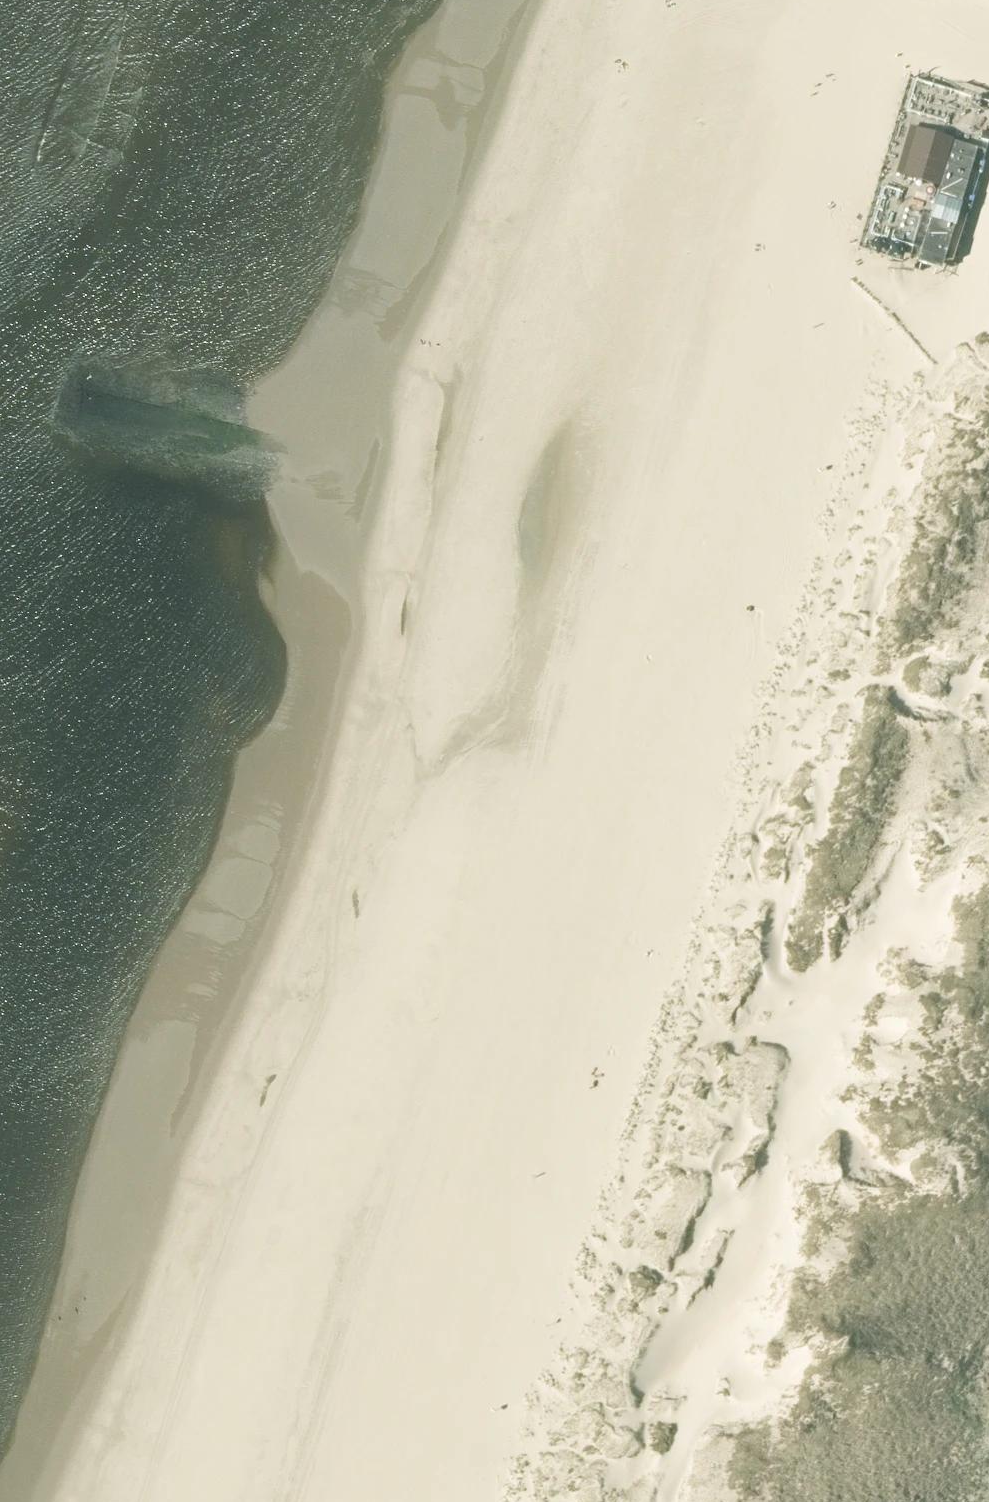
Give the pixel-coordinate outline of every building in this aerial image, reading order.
[(923,249),(988,270),(988,91),(974,87),(923,249)]
